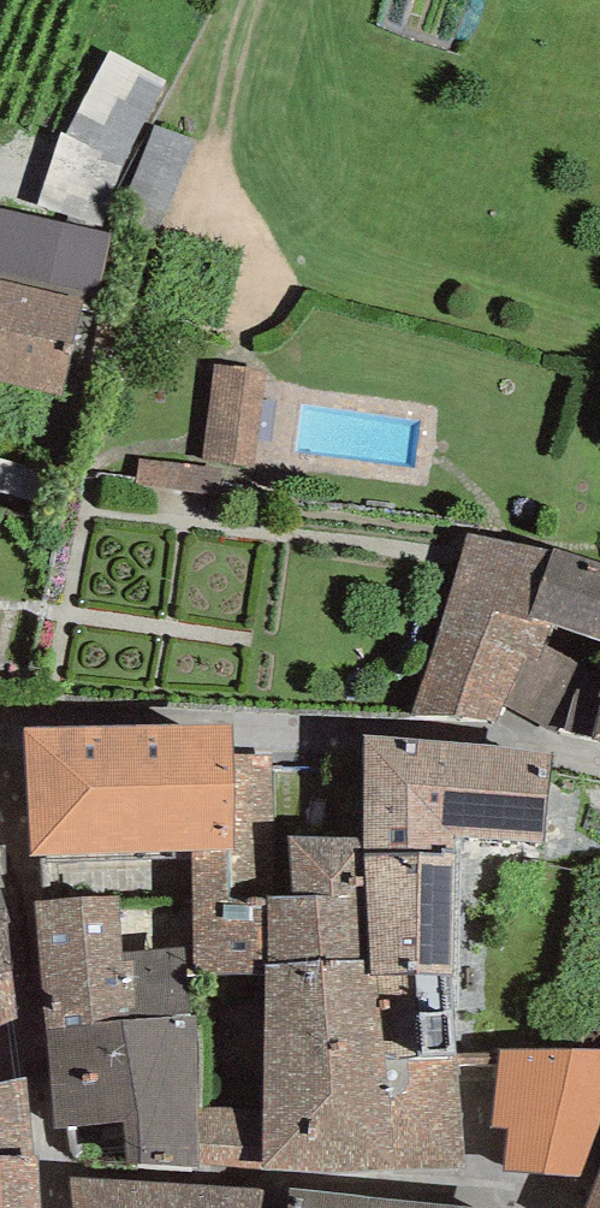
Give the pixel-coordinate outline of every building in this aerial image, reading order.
[(174,85),(112,53),(61,143),(36,208),(109,226),(126,175),(174,85)] [(136,191),(170,204),(194,137),(161,125),(136,191)] [(0,207),(0,268),(100,290),(112,234),(0,207)] [(85,303),(0,280),(0,379),(65,395),(85,303)] [(254,467),(266,370),(215,364),(203,461),(254,467)] [(219,496),(223,470),(140,458),(137,484),(219,496)] [(468,533),(413,715),(494,721),(503,704),(526,659),(538,660),(545,645),(554,625),(531,615),(551,548),(468,533)] [(551,548),(531,615),(554,625),(599,640),(599,564),(551,548)] [(547,728),(584,667),(545,645),(538,660),(526,659),(503,704),(547,728)] [(577,689),(565,730),(592,739),(599,707),(599,697),(597,696),(577,689)] [(592,739),(599,740),(599,707),(592,739)] [(233,726),(26,728),(32,857),(192,852),(234,851),(233,758),(233,726)] [(552,757),(365,736),(363,838),(371,961),(371,976),(377,976),(445,974),(454,973),(455,836),(545,842),(552,757)] [(278,898),(273,756),(233,758),(234,851),(192,852),(193,947),(195,977),(268,976),(267,966),(267,898),(278,898)] [(371,961),(363,838),(289,835),(292,897),(278,898),(267,898),(267,966),(371,961)] [(20,913),(16,888),(5,886),(0,885),(0,1027),(33,1015),(20,913)] [(119,897),(35,901),(46,1029),(192,1015),(186,978),(195,977),(193,947),(123,954),(119,897)] [(334,1172),(465,1168),(455,1058),(445,974),(377,976),(371,976),(371,961),(267,966),(268,976),(263,1109),(261,1168),(334,1172)] [(54,1128),(125,1123),(128,1165),(198,1168),(197,1108),(196,1015),(192,1015),(46,1029),(54,1128)] [(503,1049),(493,1127),(509,1129),(504,1171),(581,1176),(599,1117),(599,1049),(503,1049)] [(38,1158),(34,1158),(27,1076),(0,1082),(0,1207),(41,1207),(38,1158)] [(261,1168),(263,1109),(197,1108),(198,1168),(261,1168)] [(586,1207),(599,1207),(599,1173),(586,1207)] [(70,1178),(73,1207),(289,1207),(291,1188),(70,1178)] [(291,1188),(289,1207),(470,1207),(291,1188)]
